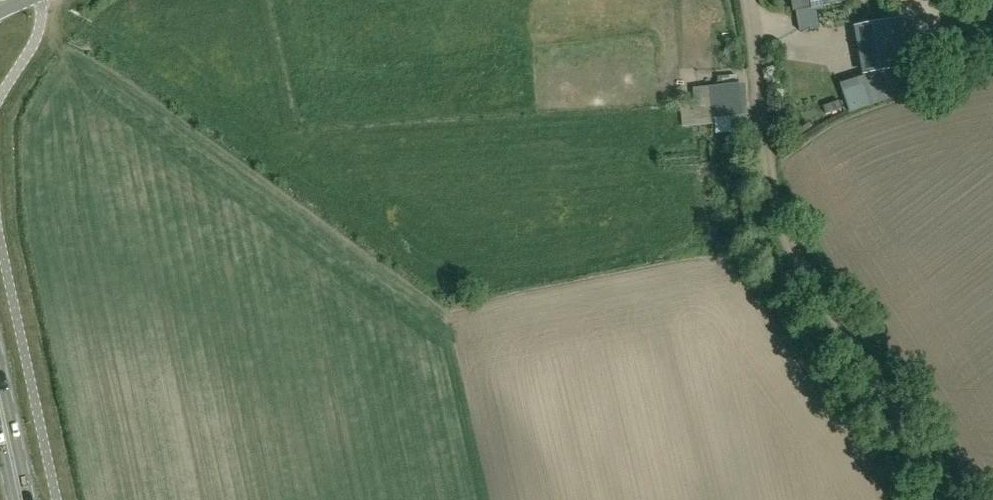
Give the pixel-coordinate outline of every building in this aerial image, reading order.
[(847,0),(792,0),(794,11),(847,0)] [(872,73),(904,67),(895,20),(864,25),(872,73)] [(930,70),(910,74),(899,76),(903,93),(928,87),(933,86),(930,70)] [(710,86),(699,87),(692,88),(694,118),(702,117),(712,117),(712,118),(742,116),(739,84),(710,86)]
